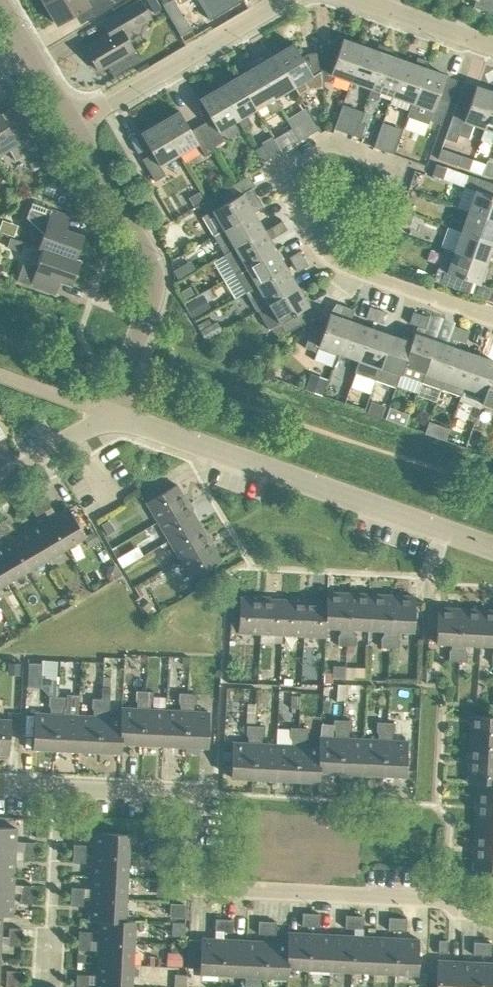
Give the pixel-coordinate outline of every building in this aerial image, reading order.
[(44,3),(56,24),(78,11),(84,21),(120,0),(48,0),(44,3)] [(107,33),(83,47),(98,71),(106,66),(112,77),(142,60),(135,48),(132,50),(123,34),(150,18),(139,0),(101,22),(107,33)] [(152,11),(159,7),(155,0),(146,0),(152,11)] [(161,5),(167,14),(177,8),(172,0),(169,0),(163,3),(161,5)] [(209,20),(236,4),(234,0),(197,0),(209,20)] [(492,11),(492,0),(475,0),(473,7),(492,14),(492,11)] [(329,51),(318,52),(321,82),(332,81),(334,76),(350,82),(362,46),(341,39),(336,54),(329,51)] [(292,44),(273,55),(292,87),(297,95),(307,89),(321,88),(321,82),(318,52),(307,53),(300,57),(292,44)] [(375,51),(362,46),(350,82),(370,88),(370,89),(385,47),(378,44),(375,51)] [(392,49),(385,47),(370,89),(370,88),(367,97),(376,100),(379,92),(391,96),(403,60),(390,56),(392,49)] [(258,56),(251,60),(274,98),(292,87),(273,55),(261,62),(258,56)] [(416,65),(403,60),(391,96),(411,103),(424,68),(426,61),(418,58),(416,65)] [(248,70),(236,77),(255,109),(264,104),(270,114),(280,109),(274,98),(251,60),(244,64),(248,70)] [(444,75),(424,68),(411,103),(432,110),(428,120),(440,124),(448,101),(437,97),(444,75)] [(214,82),(217,88),(237,120),(242,129),(251,124),(246,115),(255,109),(236,77),(224,84),(221,78),(214,82)] [(483,128),(492,100),(492,92),(475,85),(467,107),(456,103),(443,138),(455,142),(458,135),(468,139),(473,124),(483,128)] [(210,119),(200,125),(213,147),(223,141),(218,131),(237,120),(217,88),(198,99),(210,119)] [(483,128),(492,132),(492,100),(483,128)] [(337,130),(354,136),(362,112),(345,106),(337,130)] [(301,109),(286,118),(299,141),(314,131),(301,109)] [(178,111),(159,122),(178,155),(197,144),(204,156),(215,150),(213,147),(200,125),(190,131),(178,111)] [(362,112),(354,136),(362,139),(367,125),(359,122),(363,112),(362,112)] [(7,148),(15,161),(37,147),(23,124),(9,132),(0,116),(0,152),(7,148)] [(299,141),(286,118),(285,119),(291,128),(284,132),(291,145),(299,141)] [(178,155),(159,122),(140,133),(151,153),(141,159),(154,181),(165,175),(159,166),(178,155)] [(373,147),(391,154),(400,129),(382,123),(373,147)] [(254,150),(262,162),(269,158),(262,145),(254,150)] [(460,156),(457,167),(468,170),(471,160),(460,156)] [(489,177),(492,166),(492,163),(486,160),(481,174),(489,177)] [(447,168),(434,163),(430,176),(443,181),(447,168)] [(35,173),(41,182),(53,175),(47,165),(35,173)] [(468,211),(492,220),(492,184),(467,175),(456,207),(468,211)] [(213,236),(252,212),(262,207),(251,188),(241,193),(233,198),(227,188),(206,200),(201,203),(207,213),(201,216),(213,236)] [(18,199),(11,189),(0,196),(0,215),(18,199)] [(43,232),(37,247),(79,261),(79,260),(74,259),(82,236),(65,230),(70,217),(31,203),(26,217),(43,232)] [(460,231),(492,243),(492,241),(492,220),(468,211),(460,231)] [(222,254),(223,255),(263,231),(252,212),(213,236),(223,254),(222,254)] [(401,212),(398,220),(409,223),(411,215),(401,212)] [(234,274),(274,250),(269,240),(286,230),(281,221),(263,231),(223,255),(234,274)] [(460,231),(453,252),(485,263),(492,243),(460,231)] [(79,261),(37,247),(42,249),(36,264),(34,263),(22,264),(16,280),(54,294),(58,281),(70,285),(79,261)] [(485,263),(453,252),(444,249),(432,281),(465,292),(469,281),(478,284),(485,263)] [(234,274),(245,292),(285,268),(274,250),(234,274)] [(288,257),(292,264),(303,258),(299,251),(288,257)] [(303,258),(292,264),(296,271),(307,265),(303,258)] [(186,275),(181,265),(172,270),(178,280),(186,275)] [(245,292),(256,311),(296,287),(285,268),(245,292)] [(189,287),(180,292),(184,299),(193,294),(189,287)] [(256,311),(257,310),(268,329),(270,328),(272,332),(278,336),(284,333),(306,321),(300,311),(308,306),(296,287),(256,311)] [(210,307),(202,294),(187,303),(194,316),(210,307)] [(339,350),(349,321),(353,309),(335,303),(328,314),(328,313),(325,322),(314,318),(303,348),(315,352),(318,345),(337,351),(337,349),(339,350)] [(364,318),(372,321),(376,309),(369,306),(364,318)] [(376,309),(372,321),(380,323),(384,312),(376,309)] [(408,323),(416,326),(420,314),(412,312),(408,323)] [(416,326),(417,326),(424,329),(428,317),(420,314),(416,326)] [(199,331),(205,341),(222,331),(216,321),(199,331)] [(354,369),(355,369),(370,328),(349,321),(339,350),(359,356),(354,369)] [(449,338),(458,340),(462,329),(453,326),(449,338)] [(355,369),(375,376),(390,335),(370,328),(355,369)] [(462,329),(458,340),(464,343),(468,331),(462,329)] [(401,371),(420,378),(434,340),(413,333),(410,342),(403,362),(404,362),(401,371)] [(396,384),(401,371),(404,362),(403,362),(410,342),(390,335),(375,376),(396,384)] [(441,385),(454,348),(434,340),(420,378),(422,379),(417,395),(435,402),(441,385)] [(461,393),(464,383),(474,355),(454,348),(441,385),(461,393)] [(484,390),(485,391),(492,371),(492,369),(492,361),(486,359),(474,355),(464,383),(484,390)] [(492,407),(492,372),(492,371),(485,391),(484,390),(480,403),(492,407)] [(326,380),(311,374),(305,389),(321,395),(326,380)] [(381,418),(385,406),(370,401),(366,413),(381,418)] [(385,417),(384,418),(404,425),(408,414),(388,407),(385,417)] [(444,440),(448,429),(443,427),(439,439),(444,440)] [(145,502),(157,522),(187,504),(176,484),(145,502)] [(44,496),(36,500),(43,511),(50,507),(44,496)] [(43,511),(36,500),(28,505),(35,516),(43,511)] [(157,522),(168,540),(198,522),(187,504),(157,522)] [(66,506),(46,518),(64,548),(83,537),(66,506)] [(0,522),(0,524),(6,533),(13,529),(7,518),(0,522)] [(46,518),(28,529),(46,559),(64,548),(46,518)] [(109,521),(101,526),(107,535),(114,530),(109,521)] [(168,540),(178,559),(209,541),(198,522),(168,540)] [(28,529),(9,540),(27,570),(46,559),(28,529)] [(92,531),(83,537),(90,547),(99,542),(92,531)] [(0,545),(0,566),(8,581),(27,570),(9,540),(0,545)] [(209,541),(178,559),(190,578),(220,560),(209,541)] [(127,552),(116,558),(122,568),(132,562),(127,552)] [(120,575),(113,564),(108,568),(106,575),(109,581),(120,575)] [(8,581),(0,566),(0,586),(8,581)] [(337,645),(346,646),(348,593),(326,592),(326,602),(325,627),(326,627),(340,628),(339,633),(337,636),(337,645)] [(353,628),(368,629),(370,594),(348,593),(346,646),(355,646),(355,637),(353,633),(353,628)] [(380,647),(389,648),(392,595),(370,594),(368,629),(383,630),(383,635),(380,638),(380,647)] [(392,595),(389,648),(398,648),(398,639),(396,636),(397,631),(412,631),(414,596),(392,595)] [(238,632),(260,633),(261,598),(239,597),(238,632)] [(260,633),(281,635),(283,600),(261,598),(260,633)] [(281,635),(303,636),(305,601),(283,600),(281,635)] [(325,637),(326,627),(325,627),(326,602),(305,601),(303,636),(325,637)] [(155,610),(148,602),(142,607),(149,616),(155,610)] [(448,661),(457,661),(459,609),(437,607),(435,643),(451,643),(450,648),(448,651),(448,661)] [(464,644),(479,645),(481,610),(459,609),(457,661),(466,662),(466,652),(464,649),(464,644)] [(481,610),(479,645),(492,646),(492,610),(481,610)] [(40,687),(41,663),(28,663),(26,686),(40,687)] [(18,674),(18,664),(8,664),(8,674),(18,674)] [(332,678),(344,679),(345,668),(333,666),(332,678)] [(344,703),(345,684),(337,684),(336,702),(344,703)] [(101,687),(100,699),(109,699),(110,688),(101,687)] [(121,707),(120,717),(121,717),(120,742),(142,744),(144,691),(135,690),(134,700),(136,703),(136,708),(121,707)] [(153,691),(144,691),(142,744),(163,745),(165,709),(150,709),(150,704),(152,701),(153,691)] [(179,710),(165,709),(163,745),(185,746),(187,693),(178,693),(178,702),(180,705),(179,710)] [(196,693),(187,693),(185,746),(206,747),(208,712),(193,711),(193,706),(195,703),(196,693)] [(32,748),(54,749),(57,696),(48,696),(48,705),(50,709),(49,714),(34,713),(32,748)] [(54,749),(76,750),(78,715),(63,714),(63,709),(66,706),(66,697),(57,696),(54,749)] [(298,708),(299,696),(290,696),(290,708),(298,708)] [(76,750),(97,751),(100,699),(91,698),(91,707),(93,711),(92,716),(78,715),(76,750)] [(100,699),(97,751),(120,752),(120,742),(121,717),(120,717),(106,717),(106,711),(109,708),(109,699),(100,699)] [(386,719),(386,707),(376,707),(375,719),(386,719)] [(253,723),(254,711),(245,711),(245,723),(253,723)] [(469,738),(492,739),(492,717),(470,716),(469,738)] [(8,755),(10,720),(0,719),(0,754),(8,755)] [(318,746),(317,781),(318,782),(318,771),(339,772),(342,720),(333,719),(332,729),(334,732),(334,737),(319,736),(318,746)] [(351,720),(342,720),(339,772),(360,774),(362,738),(347,738),(348,733),(350,730),(351,720)] [(377,739),(362,738),(360,774),(382,775),(385,722),(376,721),(375,731),(377,734),(377,739)] [(394,722),(385,722),(382,775),(404,776),(406,741),(391,740),(391,735),(393,732),(394,722)] [(230,777),(252,778),(255,725),(246,725),(246,734),(248,738),(248,743),(232,742),(230,777)] [(252,778),(274,779),(276,744),(261,743),(261,738),(263,735),(264,726),(255,725),(252,778)] [(296,780),(298,728),(289,727),(289,729),(277,728),(276,744),(274,779),(296,780)] [(296,780),(317,781),(318,746),(304,745),(304,740),(307,737),(307,728),(298,728),(296,780)] [(468,760),(492,761),(492,739),(469,738),(468,760)] [(476,782),(492,782),(492,761),(468,760),(466,782),(476,782)] [(475,803),(492,804),(492,782),(476,782),(475,803)] [(474,825),(492,826),(492,804),(475,803),(474,825)] [(473,846),(492,847),(492,826),(474,825),(473,846)] [(15,850),(16,828),(0,827),(0,849),(15,850)] [(93,832),(92,854),(127,856),(128,834),(93,832)] [(22,842),(22,851),(35,851),(35,842),(22,842)] [(73,844),(72,853),(85,854),(85,845),(73,844)] [(473,846),(472,868),(492,870),(492,847),(473,846)] [(14,872),(15,850),(0,849),(0,871),(14,872)] [(35,851),(22,851),(21,859),(34,860),(35,851)] [(85,854),(72,853),(72,862),(84,863),(85,854)] [(92,854),(91,876),(126,878),(127,856),(92,854)] [(12,893),(14,872),(0,871),(0,893),(12,893)] [(91,876),(90,898),(125,899),(126,878),(91,876)] [(20,885),(20,894),(33,894),(33,885),(20,885)] [(70,887),(70,896),(83,897),(83,888),(70,887)] [(1,914),(1,915),(11,915),(12,893),(0,893),(0,914),(1,914)] [(33,894),(20,894),(19,903),(32,903),(33,894)] [(83,897),(70,896),(69,905),(82,906),(83,897)] [(89,920),(99,920),(124,921),(124,920),(125,899),(90,898),(89,920)] [(184,918),(184,904),(170,903),(169,917),(184,918)] [(301,926),(310,926),(311,913),(302,913),(301,926)] [(311,913),(310,926),(319,927),(319,914),(311,913)] [(344,928),(353,928),(354,915),(345,915),(344,928)] [(354,915),(353,928),(362,929),(363,916),(354,915)] [(387,930),(396,930),(397,918),(388,917),(387,930)] [(214,931),(223,932),(224,919),(215,918),(214,931)] [(397,918),(396,930),(405,931),(406,918),(397,918)] [(224,919),(223,932),(232,932),(233,919),(224,919)] [(99,920),(98,941),(133,943),(134,921),(124,920),(124,921),(99,920)] [(257,933),(266,934),(267,921),(258,921),(257,933)] [(267,921),(266,934),(275,934),(276,922),(267,921)] [(8,927),(7,936),(20,937),(21,928),(8,927)] [(78,931),(78,940),(90,941),(91,932),(78,931)] [(287,932),(287,942),(286,967),(287,967),(308,968),(310,933),(287,932)] [(331,934),(310,933),(308,968),(329,970),(331,934)] [(353,935),(331,934),(329,970),(351,971),(353,935)] [(374,937),(353,935),(351,971),(372,972),(374,937)] [(20,937),(7,936),(7,945),(20,946),(20,937)] [(396,938),(374,937),(372,972),(394,973),(396,938)] [(221,974),(223,939),(200,938),(200,940),(188,939),(186,968),(199,968),(199,973),(221,974)] [(418,939),(396,938),(394,973),(416,974),(418,939)] [(244,940),(223,939),(221,974),(242,975),(244,940)] [(90,941),(78,940),(77,949),(90,950),(90,941)] [(266,941),(244,940),(242,975),(264,976),(266,941)] [(437,953),(446,953),(447,940),(438,940),(437,953)] [(98,941),(97,963),(132,965),(133,943),(98,941)] [(287,942),(266,941),(264,976),(286,977),(287,967),(286,967),(287,942)] [(472,954),(481,955),(482,942),(473,942),(472,954)] [(482,942),(481,955),(490,955),(491,942),(482,942)] [(181,966),(182,953),(167,952),(166,965),(181,966)] [(459,961),(437,960),(436,986),(458,986),(459,961)] [(481,962),(459,961),(458,986),(479,986),(481,962)] [(481,962),(479,986),(492,986),(492,963),(481,962)] [(97,963),(95,985),(131,986),(132,965),(97,963)] [(6,971),(5,980),(18,980),(19,971),(6,971)] [(76,974),(75,983),(88,984),(89,975),(76,974)]
